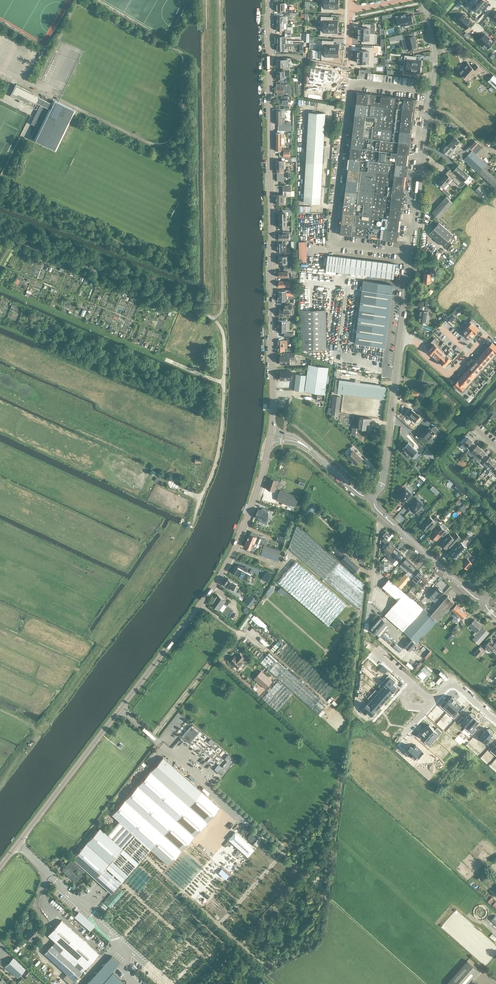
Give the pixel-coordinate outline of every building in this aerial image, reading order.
[(474,7),(479,12),(489,1),(487,0),(480,0),(474,7)] [(285,2),(277,3),(277,11),(285,11),(285,13),(290,13),(295,13),(295,9),(289,10),(289,9),(285,9),(285,2)] [(322,2),(322,11),(333,12),(333,9),(338,9),(339,3),(322,2)] [(408,13),(396,16),(399,26),(405,25),(405,27),(409,26),(408,24),(413,23),(411,16),(409,16),(408,13)] [(463,15),(456,23),(466,31),(472,24),(463,15)] [(322,17),(321,26),(338,26),(338,20),(333,20),(333,17),(322,17)] [(359,27),(358,33),(375,34),(375,25),(364,24),(364,27),(359,27)] [(321,26),(321,35),(332,36),(332,32),(338,33),(338,26),(321,26)] [(358,33),(358,40),(363,40),(363,43),(374,43),(375,34),(358,33)] [(403,35),(403,34),(395,36),(396,41),(402,39),(404,50),(409,49),(417,47),(414,36),(410,37),(409,33),(403,35)] [(485,35),(479,43),(488,51),(495,43),(485,35)] [(323,41),(322,50),(339,51),(339,44),(334,44),(334,41),(323,41)] [(358,50),(358,56),(374,57),(374,47),(363,47),(363,50),(358,50)] [(322,50),(322,59),(333,60),(333,57),(339,57),(339,51),(322,50)] [(405,55),(404,65),(421,66),(421,60),(416,59),(416,56),(405,55)] [(358,56),(357,63),(363,63),(363,66),(374,66),(374,57),(358,56)] [(280,69),(284,69),(290,69),(290,66),(288,66),(288,59),(277,59),(277,66),(280,66),(280,69)] [(473,72),(476,75),(482,69),(476,64),(472,68),(468,64),(465,67),(460,73),(466,79),(469,75),(470,76),(473,72)] [(404,65),(403,74),(414,75),(415,72),(420,73),(421,66),(404,65)] [(280,84),(283,84),(286,83),(286,76),(290,76),(290,69),(284,69),(284,71),(276,71),(276,79),(279,79),(279,81),(280,81),(280,84)] [(314,87),(323,88),(326,73),(317,72),(314,87)] [(332,89),(334,75),(326,73),(323,88),(332,89)] [(493,75),(488,81),(495,89),(495,77),(493,75)] [(36,103),(36,102),(39,97),(40,96),(33,92),(33,93),(18,86),(17,85),(16,85),(10,96),(34,107),(36,103)] [(289,89),(287,89),(284,89),(284,87),(276,87),(276,92),(278,92),(278,95),(281,95),(281,92),(289,92),(289,89)] [(357,92),(355,103),(385,107),(386,95),(357,92)] [(39,97),(36,102),(38,103),(40,104),(31,124),(33,125),(36,126),(31,136),(35,138),(34,140),(56,150),(75,110),(53,99),(53,100),(47,97),(44,95),(44,96),(42,95),(41,98),(39,97)] [(416,99),(386,95),(385,107),(415,110),(416,99)] [(288,105),(288,99),(288,96),(284,96),(284,99),(278,99),(278,105),(284,105),(284,108),(290,108),(290,105),(288,105)] [(385,107),(355,103),(354,114),(384,118),(385,107)] [(415,110),(385,107),(384,118),(413,121),(415,110)] [(282,124),(282,125),(286,125),(286,124),(285,123),(285,117),(282,117),(282,110),(275,110),(276,124),(282,124)] [(326,113),(309,112),(304,202),(320,203),(326,113)] [(384,118),(354,114),(353,125),(382,128),(384,118)] [(413,121),(384,118),(382,128),(412,132),(413,121)] [(382,128),(353,125),(351,136),(381,139),(382,128)] [(412,132),(382,128),(381,139),(411,143),(412,132)] [(284,138),(284,130),(279,130),(277,130),(277,133),(276,133),(276,150),(279,150),(279,156),(289,156),(289,150),(284,150),(284,148),(281,148),(281,138),(284,138)] [(381,139),(351,136),(350,147),(379,150),(381,139)] [(454,136),(452,139),(447,144),(455,151),(458,154),(464,159),(472,150),(468,146),(464,151),(457,145),(461,141),(454,136)] [(411,143),(381,139),(379,150),(409,154),(411,143)] [(455,151),(447,144),(442,150),(450,157),(455,151)] [(379,150),(350,147),(349,158),(378,161),(379,150)] [(409,154),(379,150),(378,161),(408,165),(409,154)] [(472,150),(464,159),(494,187),(495,185),(495,177),(484,166),(487,164),(472,150)] [(378,161),(349,158),(347,168),(377,172),(378,161)] [(284,160),(276,160),(276,171),(277,171),(277,181),(284,180),(284,160)] [(408,165),(378,161),(377,172),(406,176),(408,165)] [(458,165),(453,171),(464,181),(470,175),(458,165)] [(377,172),(347,168),(346,179),(375,183),(377,172)] [(453,171),(450,169),(442,178),(448,183),(452,178),(462,187),(466,183),(464,182),(464,181),(453,171)] [(406,176),(377,172),(375,183),(405,187),(406,176)] [(448,183),(442,178),(438,183),(443,188),(448,183)] [(375,183),(346,179),(344,190),(374,194),(375,183)] [(405,187),(375,183),(374,194),(404,198),(405,187)] [(479,186),(476,189),(484,196),(487,193),(479,186)] [(374,194),(344,190),(342,212),(371,216),(373,205),(374,194)] [(285,204),(285,196),(291,196),(291,191),(283,191),(283,194),(276,194),(276,204),(285,204)] [(404,198),(374,194),(373,205),(402,209),(404,198)] [(432,212),(439,218),(453,203),(446,197),(432,212)] [(402,209),(373,205),(371,216),(401,220),(402,209)] [(279,213),(279,220),(286,220),(286,215),(291,215),(291,209),(283,209),(283,213),(279,213)] [(371,216),(342,212),(340,223),(370,227),(371,216)] [(401,220),(371,216),(370,227),(400,231),(401,220)] [(286,220),(279,220),(279,227),(283,227),(283,231),(292,231),(292,225),(287,225),(286,220)] [(439,222),(432,231),(429,234),(443,246),(453,235),(439,222)] [(370,227),(340,223),(339,231),(339,234),(369,238),(370,227)] [(400,231),(370,227),(369,238),(398,242),(400,231)] [(292,231),(283,231),(283,234),(279,234),(279,240),(283,240),(283,241),(288,241),(288,240),(290,240),(289,234),(292,234),(292,231)] [(288,241),(283,241),(283,242),(283,243),(277,243),(277,251),(283,251),(283,253),(289,253),(293,252),(293,250),(286,250),(286,241),(288,241)] [(306,242),(299,242),(299,261),(307,261),(307,256),(308,256),(308,255),(307,254),(306,242)] [(396,263),(328,255),(326,270),(394,278),(396,263)] [(279,264),(284,264),(284,270),(291,270),(293,270),(293,268),(291,268),(291,265),(288,265),(288,256),(279,256),(279,264)] [(435,277),(436,271),(431,270),(430,273),(424,273),(424,279),(424,283),(430,284),(430,280),(431,277),(435,277)] [(385,347),(393,284),(363,281),(356,343),(385,347)] [(426,302),(426,307),(425,310),(433,311),(433,308),(434,306),(427,301),(426,302)] [(280,317),(290,316),(290,311),(292,311),(292,304),(286,304),(286,308),(280,309),(280,317)] [(301,350),(327,350),(326,310),(300,310),(301,350)] [(427,322),(428,311),(420,310),(418,321),(427,322)] [(472,319),(466,326),(474,333),(478,329),(474,325),(476,323),(472,319)] [(278,331),(286,331),(286,320),(278,320),(278,331)] [(466,326),(460,332),(464,336),(466,334),(470,338),(474,333),(474,334),(474,333),(466,326)] [(434,345),(428,351),(432,355),(440,346),(436,342),(438,340),(435,338),(431,342),(434,345)] [(287,351),(287,348),(285,348),(285,340),(278,340),(278,351),(287,351)] [(440,346),(432,355),(433,355),(437,358),(444,351),(440,347),(440,346)] [(488,347),(485,351),(493,358),(495,355),(495,354),(488,347)] [(444,351),(437,358),(441,362),(440,362),(441,362),(448,353),(447,355),(443,352),(444,351)] [(493,358),(485,351),(483,353),(482,353),(481,354),(481,355),(490,363),(493,358)] [(280,364),(295,364),(295,360),(295,353),(285,353),(285,356),(280,356),(280,364)] [(448,353),(441,362),(445,366),(453,357),(448,353)] [(490,363),(481,355),(479,356),(479,357),(478,359),(486,366),(490,363)] [(486,366),(478,359),(474,363),(473,363),(482,371),(486,366)] [(329,367),(312,364),(309,364),(305,391),(318,393),(317,400),(324,401),(326,383),(328,383),(329,382),(328,382),(328,381),(329,381),(329,379),(329,378),(329,379),(329,376),(327,375),(328,372),(330,372),(330,368),(329,368),(329,367)] [(481,372),(472,364),(472,365),(469,368),(477,376),(481,372)] [(477,376),(469,368),(465,372),(474,380),(477,376)] [(291,371),(280,371),(280,380),(291,380),(291,371)] [(474,380),(465,372),(465,373),(464,374),(464,375),(462,376),(470,384),(474,380)] [(297,374),(294,389),(304,391),(306,375),(297,374)] [(470,384),(462,376),(458,380),(467,388),(470,384)] [(381,385),(336,379),(334,393),(337,393),(379,399),(381,385)] [(467,388),(458,380),(454,385),(463,393),(467,388)] [(339,415),(341,397),(333,396),(331,414),(339,415)] [(412,410),(407,406),(404,410),(411,416),(414,412),(417,414),(419,412),(414,408),(412,410)] [(371,424),(371,418),(360,417),(358,428),(366,429),(367,424),(371,424)] [(440,431),(434,426),(432,429),(429,427),(421,436),(427,441),(430,443),(433,439),(431,437),(434,433),(437,435),(440,431)] [(462,444),(469,449),(474,444),(471,442),(473,441),(468,437),(462,444)] [(418,451),(409,442),(408,442),(403,447),(403,448),(406,450),(405,451),(408,454),(409,453),(412,456),(418,451),(418,450),(418,451)] [(476,446),(474,444),(469,449),(467,452),(473,457),(475,455),(481,448),(477,445),(476,446)] [(356,465),(362,459),(356,452),(358,450),(353,445),(351,448),(352,449),(349,452),(350,453),(347,456),(352,461),(352,463),(354,464),(355,464),(356,465)] [(485,452),(481,448),(475,455),(478,457),(477,459),(477,460),(480,463),(486,455),(484,454),(485,452)] [(489,457),(486,455),(480,463),(483,466),(484,466),(486,464),(488,467),(494,460),(490,456),(489,457)] [(465,466),(467,462),(459,458),(457,463),(465,466)] [(494,460),(488,467),(490,469),(489,470),(489,472),(492,474),(495,470),(495,462),(494,460)] [(181,481),(171,476),(170,477),(164,474),(163,475),(161,474),(160,474),(158,473),(155,479),(158,480),(160,481),(167,485),(166,485),(176,490),(181,481)] [(281,481),(270,478),(267,488),(277,492),(281,481)] [(405,500),(407,502),(413,496),(411,493),(406,488),(405,489),(404,488),(402,491),(402,492),(398,497),(401,500),(402,500),(404,501),(405,500)] [(280,490),(276,500),(296,506),(299,497),(280,490)] [(411,509),(415,512),(423,503),(417,498),(416,500),(413,497),(408,502),(411,505),(409,507),(411,508),(411,509)] [(311,501),(303,509),(310,515),(318,507),(311,501)] [(267,527),(272,511),(265,508),(265,509),(263,508),(262,510),(259,509),(256,517),(260,518),(258,524),(267,527)] [(421,526),(424,528),(427,530),(432,525),(434,527),(441,520),(437,516),(434,520),(430,516),(424,523),(424,522),(421,526)] [(431,535),(437,540),(441,535),(444,537),(450,530),(447,528),(445,530),(439,525),(431,535)] [(361,610),(364,584),(297,526),(289,548),(361,610)] [(388,529),(383,534),(385,537),(383,539),(388,542),(394,535),(388,529)] [(441,544),(447,549),(451,544),(453,547),(461,538),(456,533),(453,537),(449,534),(441,544)] [(250,534),(247,540),(254,543),(256,540),(258,541),(260,538),(250,534)] [(254,543),(247,540),(245,546),(255,550),(256,547),(253,546),(254,543)] [(451,553),(457,558),(467,547),(461,542),(458,545),(454,549),(451,553)] [(390,543),(388,545),(386,543),(382,547),(386,551),(384,553),(387,555),(395,547),(390,543)] [(342,544),(339,548),(336,545),(332,549),(342,558),(346,554),(343,551),(346,547),(342,544)] [(278,560),(281,550),(264,545),(261,555),(278,560)] [(390,553),(386,558),(392,564),(397,559),(399,561),(404,555),(395,548),(390,553)] [(352,553),(359,559),(363,563),(367,558),(363,555),(356,549),(352,553)] [(470,561),(474,557),(468,552),(464,555),(467,558),(462,564),(467,569),(472,563),(470,561)] [(355,571),(359,567),(346,555),(342,559),(355,571)] [(406,558),(402,563),(411,572),(416,566),(406,558)] [(347,604),(296,560),(278,582),(329,625),(347,604)] [(247,569),(238,564),(232,575),(241,580),(243,581),(247,569)] [(267,581),(272,574),(266,571),(262,578),(267,581)] [(418,571),(407,583),(408,584),(408,583),(410,584),(413,581),(416,578),(418,580),(424,574),(420,571),(419,572),(418,571)] [(405,573),(396,583),(401,588),(410,578),(405,573)] [(430,579),(424,574),(418,580),(419,580),(420,578),(417,582),(422,587),(430,579)] [(230,588),(230,587),(232,584),(235,586),(236,584),(228,578),(224,584),(230,588)] [(423,608),(389,579),(383,587),(388,591),(394,596),(398,600),(385,615),(403,630),(423,608)] [(272,585),(266,593),(268,595),(275,586),(272,585)] [(430,596),(433,598),(432,599),(434,601),(435,600),(435,601),(443,592),(441,590),(441,589),(439,587),(439,588),(438,588),(430,596)] [(410,590),(407,594),(412,598),(416,594),(410,590)] [(226,600),(217,594),(211,603),(219,609),(226,600)] [(254,604),(258,599),(251,594),(244,602),(251,608),(251,607),(253,609),(255,606),(254,604)] [(454,601),(448,596),(431,614),(424,609),(424,608),(404,631),(412,638),(405,646),(410,650),(438,620),(454,601)] [(454,617),(462,609),(457,604),(452,610),(455,612),(452,615),(454,617)] [(227,605),(223,611),(228,615),(232,608),(227,605)] [(467,613),(462,609),(454,617),(456,619),(459,616),(462,619),(467,613)] [(278,642),(281,638),(255,614),(251,618),(278,642)] [(387,622),(381,616),(370,628),(380,636),(382,637),(381,639),(388,646),(393,641),(386,635),(387,634),(384,631),(390,625),(387,623),(387,622)] [(346,625),(346,624),(346,623),(346,621),(345,620),(343,618),(342,618),(340,617),(339,618),(338,618),(337,618),(336,619),(335,620),(334,621),(334,622),(334,624),(334,625),(334,626),(335,627),(336,628),(337,629),(338,630),(339,630),(340,630),(342,630),(343,629),(344,629),(345,628),(345,627),(346,626),(346,625)] [(478,644),(489,632),(483,627),(481,626),(482,626),(475,619),(469,625),(472,627),(472,628),(475,632),(473,634),(475,636),(472,639),(478,644)] [(495,642),(491,639),(486,645),(490,649),(491,648),(495,653),(495,641),(495,642)] [(420,665),(418,663),(405,652),(404,652),(393,642),(388,647),(400,657),(413,669),(413,668),(415,670),(420,665)] [(372,659),(373,649),(370,648),(370,645),(366,644),(363,658),(372,659)] [(479,648),(474,653),(478,657),(483,652),(479,648)] [(319,714),(327,705),(269,652),(261,662),(319,714)] [(240,654),(237,657),(235,656),(230,661),(238,668),(243,662),(241,661),(245,658),(240,654)] [(388,670),(383,665),(380,669),(385,673),(388,670)] [(272,681),(261,671),(254,679),(266,688),(272,681)] [(389,675),(383,682),(393,691),(394,690),(395,691),(397,689),(396,688),(397,687),(393,683),(395,681),(389,675)] [(271,692),(273,689),(277,692),(278,691),(283,695),(281,699),(285,702),(293,691),(278,680),(269,691),(271,692)] [(383,682),(379,686),(390,695),(393,691),(383,682)] [(376,690),(375,690),(386,699),(390,695),(379,686),(381,688),(378,692),(376,690)] [(375,690),(372,694),(383,703),(386,699),(375,690)] [(372,694),(368,698),(379,707),(383,703),(372,694)] [(444,700),(440,705),(447,712),(449,709),(457,700),(455,698),(454,698),(452,697),(447,702),(444,700)] [(370,700),(367,704),(376,711),(379,707),(368,698),(370,700)] [(449,709),(447,712),(454,718),(459,713),(456,711),(461,705),(460,704),(460,703),(457,700),(449,709)] [(367,704),(361,710),(365,714),(368,712),(372,716),(372,715),(373,715),(376,713),(375,712),(376,711),(367,704)] [(462,716),(458,721),(461,724),(463,722),(467,725),(465,727),(465,728),(467,725),(475,717),(473,716),(474,715),(472,713),(471,714),(470,713),(465,718),(462,716)] [(467,725),(465,728),(472,734),(477,729),(474,727),(479,721),(478,720),(479,720),(476,717),(475,718),(475,717),(467,725)] [(188,743),(199,732),(191,725),(181,736),(188,743)] [(427,726),(424,729),(436,739),(442,732),(437,727),(435,730),(429,725),(428,726),(427,726)] [(487,728),(480,737),(488,744),(494,738),(491,736),(493,733),(492,732),(493,731),(489,728),(488,729),(487,728)] [(423,732),(421,734),(427,739),(425,741),(429,746),(436,739),(424,729),(422,731),(423,732)] [(407,750),(406,751),(417,761),(425,752),(416,745),(413,747),(411,745),(410,747),(409,746),(406,749),(407,750)] [(220,808),(163,757),(112,815),(119,821),(151,851),(168,867),(220,808)] [(72,860),(63,871),(76,882),(85,872),(82,868),(83,867),(95,878),(96,878),(112,892),(111,893),(112,894),(151,851),(119,821),(107,834),(100,828),(73,858),(82,866),(81,867),(72,860)] [(235,831),(229,838),(248,856),(255,849),(235,831)] [(80,910),(74,916),(90,930),(95,924),(80,910)] [(75,980),(99,953),(62,920),(48,935),(55,941),(45,953),(75,980)] [(32,941),(37,936),(38,936),(39,934),(39,933),(41,930),(35,925),(25,935),(32,941)] [(111,972),(120,963),(112,956),(86,983),(101,983),(111,972)] [(13,957),(5,966),(17,977),(25,968),(13,957)] [(468,960),(447,983),(448,983),(467,983),(479,970),(468,960)] [(111,976),(104,983),(122,983),(113,974),(111,976)]
